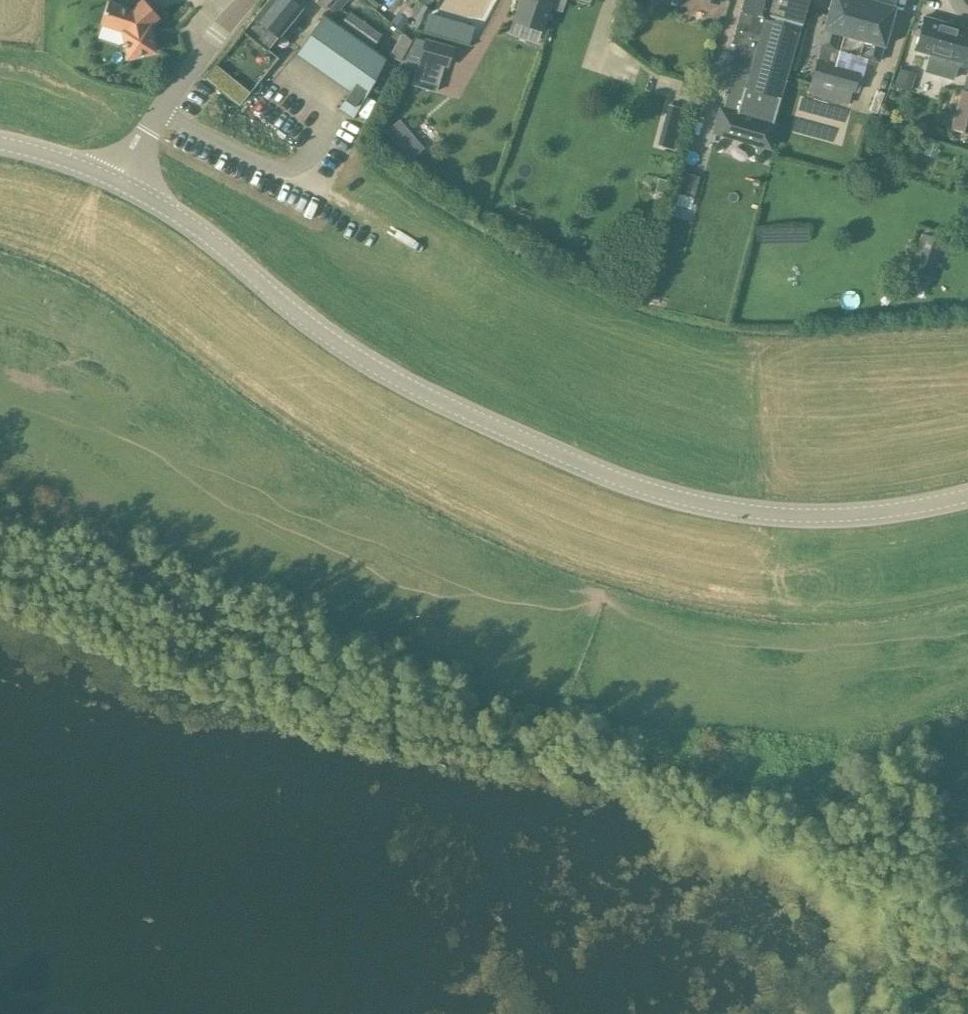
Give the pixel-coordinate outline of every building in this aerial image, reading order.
[(101,24),(124,31),(129,57),(154,51),(149,26),(159,17),(153,11),(143,0),(142,0),(132,9),(108,1),(105,11),(101,24)] [(207,78),(215,84),(239,104),(277,58),(267,50),(278,36),(302,7),(293,0),(268,0),(264,6),(255,17),(256,18),(245,31),(207,78)] [(323,7),(325,5),(332,11),(336,14),(339,11),(348,0),(314,0),(323,7)] [(513,19),(543,29),(553,0),(520,0),(513,19)] [(717,89),(778,106),(780,98),(787,74),(801,26),(805,11),(806,10),(808,0),(744,0),(741,9),(741,11),(731,43),(735,44),(727,73),(736,75),(734,81),(721,77),(717,89)] [(819,42),(836,47),(839,33),(843,34),(844,34),(850,11),(853,0),(831,0),(828,11),(823,29),(819,42)] [(839,49),(840,50),(839,51),(865,58),(880,62),(884,46),(894,11),(895,6),(872,0),(853,0),(850,11),(844,34),(843,34),(839,49)] [(340,23),(373,47),(382,35),(382,34),(350,11),(349,11),(340,23)] [(325,15),(296,55),(350,93),(339,109),(353,120),(387,58),(372,48),(373,47),(340,23),(339,25),(325,15)] [(424,30),(433,33),(437,18),(428,16),(424,30)] [(924,16),(914,49),(963,63),(962,65),(967,66),(967,29),(924,16)] [(433,33),(443,36),(447,21),(437,18),(433,33)] [(447,21),(443,36),(453,39),(457,24),(447,21)] [(453,39),(470,44),(475,27),(458,22),(457,24),(453,39)] [(448,64),(452,47),(425,39),(420,56),(448,64)] [(812,80),(808,92),(826,97),(834,68),(816,63),(812,80)] [(852,91),(854,92),(855,91),(860,74),(834,68),(826,97),(848,104),(852,91)] [(895,86),(909,90),(914,74),(900,70),(895,86)] [(682,83),(679,93),(696,97),(698,87),(682,83)] [(772,126),(778,106),(717,89),(715,97),(728,101),(725,113),(720,111),(715,129),(771,145),(776,127),(772,126)] [(962,89),(951,130),(967,135),(967,91),(962,89)] [(679,129),(684,108),(670,104),(665,125),(679,129)] [(424,148),(400,119),(385,131),(410,160),(424,148)] [(694,197),(700,176),(684,172),(678,192),(694,197)] [(667,197),(671,183),(658,180),(654,193),(667,197)] [(925,237),(905,287),(923,294),(943,244),(925,237)]
